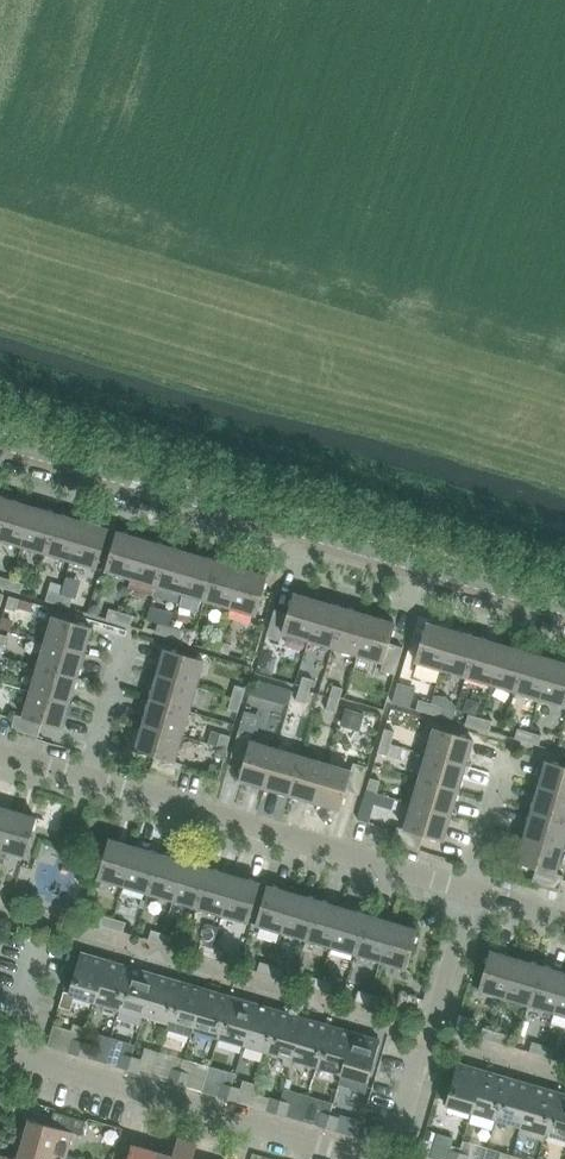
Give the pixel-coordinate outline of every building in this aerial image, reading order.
[(8,500),(0,498),(0,528),(8,500)] [(21,547),(33,507),(8,500),(0,528),(0,540),(21,547)] [(21,547),(46,554),(57,515),(33,507),(21,547)] [(46,554),(70,561),(82,522),(57,515),(46,554)] [(82,522),(70,561),(96,569),(108,530),(82,522)] [(105,571),(131,579),(143,540),(117,532),(105,571)] [(131,579),(156,586),(167,547),(143,540),(131,579)] [(156,586),(180,593),(192,554),(167,547),(156,586)] [(180,593),(205,601),(217,562),(192,554),(180,593)] [(241,569),(217,562),(205,601),(230,608),(241,569)] [(241,569),(230,608),(255,616),(267,576),(241,569)] [(8,590),(11,580),(0,577),(0,588),(8,590)] [(11,580),(8,590),(20,594),(23,584),(11,580)] [(45,601),(57,605),(60,595),(48,591),(45,601)] [(283,633),(308,641),(319,602),(294,594),(288,614),(274,610),(266,637),(280,641),(283,633)] [(60,595),(57,605),(69,608),(72,598),(60,595)] [(9,596),(7,603),(5,609),(15,612),(19,599),(9,596)] [(308,641),(333,648),(344,609),(319,602),(308,641)] [(107,619),(118,623),(121,613),(110,609),(107,619)] [(333,648),(357,655),(369,616),(344,609),(333,648)] [(121,613),(118,623),(130,626),(133,616),(121,613)] [(395,624),(369,616),(357,655),(383,663),(380,671),(394,675),(403,647),(389,643),(395,624)] [(45,642),(84,654),(92,628),(52,617),(45,642)] [(155,633),(167,637),(170,627),(158,623),(155,633)] [(415,662),(441,670),(452,631),(427,623),(415,662)] [(167,637),(179,641),(182,631),(170,627),(167,637)] [(441,670),(466,677),(477,638),(452,631),(441,670)] [(204,648),(216,652),(219,642),(207,638),(204,648)] [(466,677),(490,684),(502,645),(477,638),(466,677)] [(84,654),(45,642),(38,667),(77,679),(84,654)] [(219,642),(216,652),(229,655),(231,645),(219,642)] [(526,653),(502,645),(490,684),(515,692),(526,653)] [(165,650),(157,675),(196,687),(204,661),(165,650)] [(515,692),(539,699),(551,660),(526,653),(515,692)] [(539,699),(564,707),(564,664),(551,660),(539,699)] [(38,667),(30,692),(69,703),(77,679),(38,667)] [(196,687),(157,675),(150,700),(189,712),(196,687)] [(300,688),(310,691),(313,680),(303,677),(300,688)] [(334,686),(330,697),(340,700),(343,689),(334,686)] [(310,691),(300,688),(296,700),(306,703),(310,691)] [(69,703),(30,692),(23,717),(15,715),(11,729),(38,737),(42,723),(62,729),(69,703)] [(330,697),(327,709),(336,712),(340,700),(330,697)] [(150,700),(143,725),(182,737),(189,712),(150,700)] [(415,710),(428,714),(431,704),(418,700),(415,710)] [(431,704),(428,714),(440,717),(443,707),(431,704)] [(465,724),(477,728),(480,718),(468,714),(465,724)] [(480,718),(477,728),(489,732),(492,722),(480,718)] [(182,737),(143,725),(135,751),(155,756),(151,770),(178,778),(182,764),(174,762),(182,737)] [(381,741),(391,743),(395,731),(385,728),(381,741)] [(434,729),(426,755),(465,766),(473,740),(434,729)] [(514,739),(526,743),(529,732),(517,729),(514,739)] [(239,781),(264,788),(276,749),(250,742),(253,734),(239,730),(231,757),(244,761),(239,781)] [(529,732),(526,743),(538,746),(541,736),(529,732)] [(391,743),(381,741),(377,753),(387,756),(391,743)] [(264,788),(289,796),(301,757),(276,749),(264,788)] [(419,779),(458,791),(465,766),(426,755),(419,779)] [(325,764),(301,757),(289,796),(314,803),(325,764)] [(538,787),(564,795),(564,767),(546,762),(538,787)] [(325,764),(314,803),(340,811),(345,791),(359,795),(367,768),(353,763),(351,771),(325,764)] [(370,778),(366,791),(376,793),(380,781),(370,778)] [(419,779),(412,804),(451,815),(458,791),(419,779)] [(531,812),(564,822),(564,795),(538,787),(531,812)] [(451,815),(412,804),(404,829),(396,827),(392,841),(420,849),(424,835),(443,841),(451,815)] [(10,811),(0,808),(0,844),(10,811)] [(0,844),(0,850),(24,857),(36,818),(10,811),(0,844)] [(524,837),(563,848),(564,841),(564,822),(531,812),(524,837)] [(563,848),(524,837),(516,863),(536,868),(532,882),(559,890),(563,876),(556,874),(563,848)] [(97,879),(123,886),(135,847),(109,840),(97,879)] [(123,886),(148,894),(159,854),(135,847),(123,886)] [(148,894),(171,900),(182,861),(159,854),(148,894)] [(171,900),(197,908),(209,869),(182,861),(171,900)] [(197,908),(222,915),(233,876),(209,869),(197,908)] [(233,876),(222,915),(248,923),(259,884),(233,876)] [(256,925),(281,933),(293,893),(267,886),(256,925)] [(281,933),(306,940),(317,901),(293,893),(281,933)] [(306,940),(331,947),(342,908),(317,901),(306,940)] [(331,947),(355,954),(367,915),(342,908),(331,947)] [(367,915),(355,954),(380,962),(392,922),(367,915)] [(99,926),(111,929),(114,919),(102,916),(99,926)] [(114,919),(111,929),(123,933),(126,923),(114,919)] [(392,922),(380,962),(406,969),(417,930),(392,922)] [(148,940),(160,944),(163,934),(151,930),(148,940)] [(163,934),(160,944),(172,947),(175,937),(163,934)] [(197,955),(209,958),(212,948),(200,945),(197,955)] [(212,948),(209,958),(221,962),(224,952),(212,948)] [(478,991),(504,998),(516,959),(490,951),(478,991)] [(68,994),(94,1001),(106,960),(80,953),(68,994)] [(504,998),(529,1005),(540,966),(516,959),(504,998)] [(94,1001),(119,1009),(131,968),(106,960),(94,1001)] [(257,972),(269,976),(272,966),(260,962),(257,972)] [(272,966),(269,976),(281,979),(284,969),(272,966)] [(529,1005),(553,1013),(564,974),(540,966),(529,1005)] [(119,1009),(144,1016),(156,975),(131,968),(119,1009)] [(564,1016),(564,974),(553,1013),(564,1016)] [(144,1016),(168,1023),(180,982),(156,975),(144,1016)] [(306,987),(318,990),(321,980),(309,977),(306,987)] [(318,990),(330,994),(333,984),(321,980),(318,990)] [(193,1030),(205,989),(180,982),(168,1023),(167,1029),(191,1036),(193,1030)] [(193,1030),(218,1038),(230,997),(205,989),(193,1030)] [(355,1001),(367,1005),(370,995),(358,991),(355,1001)] [(401,993),(397,1008),(414,1013),(418,998),(401,993)] [(370,995),(367,1005),(379,1008),(382,998),(370,995)] [(218,1038),(243,1045),(255,1004),(230,997),(218,1038)] [(243,1045),(268,1052),(280,1011),(255,1004),(243,1045)] [(290,1066),(292,1060),(304,1019),(280,1011),(268,1052),(284,1057),(282,1064),(290,1066)] [(292,1060),(317,1067),(329,1026),(304,1019),(292,1060)] [(317,1067),(342,1074),(354,1033),(329,1026),(317,1067)] [(480,1038),(492,1041),(495,1031),(482,1028),(480,1038)] [(495,1031),(492,1041),(504,1045),(507,1035),(495,1031)] [(354,1033),(342,1074),(368,1082),(380,1041),(354,1033)] [(69,1053),(79,1056),(83,1042),(73,1039),(69,1053)] [(83,1042),(79,1056),(88,1059),(92,1045),(83,1042)] [(529,1052),(541,1056),(544,1046),(532,1042),(529,1052)] [(541,1056),(553,1059),(556,1049),(544,1046),(541,1056)] [(119,1067),(128,1070),(132,1057),(123,1054),(119,1067)] [(132,1057),(128,1070),(137,1073),(141,1059),(132,1057)] [(445,1104),(471,1112),(483,1071),(457,1063),(445,1104)] [(168,1082),(177,1085),(181,1071),(172,1068),(168,1082)] [(181,1071),(177,1085),(187,1088),(191,1074),(181,1071)] [(471,1112),(496,1119),(508,1078),(483,1071),(471,1112)] [(496,1119),(520,1126),(533,1086),(508,1078),(496,1119)] [(218,1097),(227,1099),(231,1086),(222,1083),(218,1097)] [(231,1086),(227,1099),(237,1102),(241,1089),(231,1086)] [(544,1141),(546,1134),(558,1093),(533,1086),(520,1126),(518,1133),(544,1141)] [(564,1140),(564,1095),(558,1093),(546,1134),(564,1140)] [(266,1111),(276,1114),(280,1100),(270,1097),(266,1111)] [(276,1114),(286,1117),(290,1103),(280,1100),(276,1114)] [(29,1120),(22,1145),(65,1158),(73,1133),(82,1136),(86,1122),(54,1112),(50,1126),(29,1120)] [(317,1126),(326,1128),(330,1115),(321,1112),(317,1126)] [(330,1115),(326,1128),(335,1131),(339,1117),(330,1115)] [(187,1142),(177,1140),(172,1157),(157,1153),(155,1158),(182,1158),(187,1142)] [(197,1145),(187,1142),(182,1158),(192,1158),(197,1145)] [(65,1158),(22,1145),(18,1158),(65,1158)] [(157,1153),(132,1145),(128,1158),(155,1158),(157,1153)] [(459,1153),(450,1150),(447,1158),(457,1158),(459,1153)]
